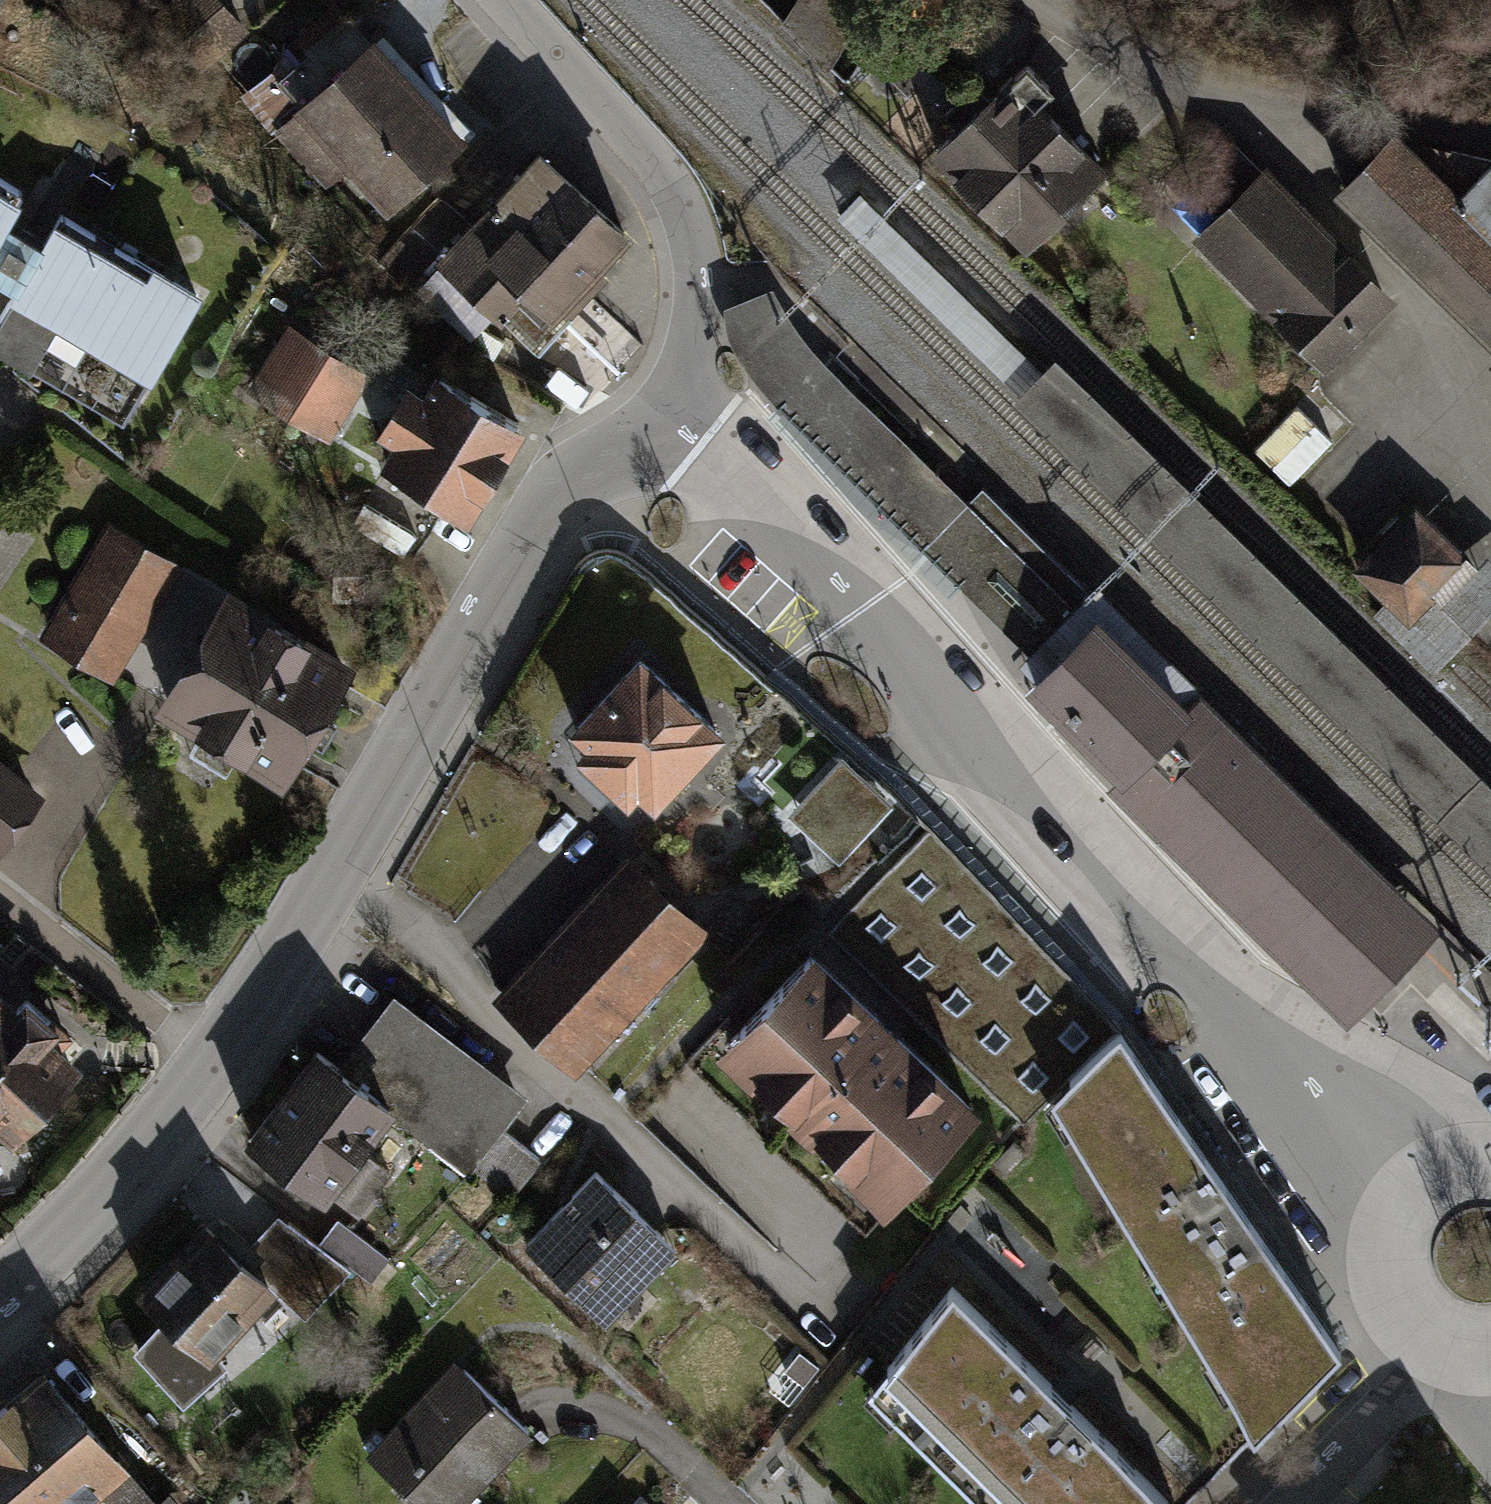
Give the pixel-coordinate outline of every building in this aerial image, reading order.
[(223,0),(171,0),(144,23),(193,79),(250,31),(223,0)] [(777,26),(802,49),(827,74),(870,0),(792,0),(777,26)] [(467,148),(375,43),(274,131),(327,191),(345,176),(384,220),(467,148)] [(1022,246),(1101,167),(1005,71),(926,149),(1022,246)] [(1388,135),(1330,195),(1490,349),(1490,162),(1388,135)] [(593,210),(537,159),(437,270),(501,329),(523,305),(551,331),(563,318),(570,324),(607,283),(600,276),(630,243),(593,210)] [(1322,369),(1396,297),(1265,164),(1191,236),(1322,369)] [(5,271),(29,230),(10,219),(25,193),(0,179),(0,268),(5,271)] [(5,271),(28,284),(0,332),(0,341),(134,420),(210,291),(158,261),(152,271),(62,219),(49,241),(29,230),(5,271)] [(1035,654),(1057,633),(985,562),(1001,546),(988,535),(958,504),(965,498),(805,340),(788,314),(772,288),(722,307),(723,321),(728,338),(750,374),(756,381),(774,399),(934,557),(1034,656),(1035,654)] [(371,376),(288,325),(245,394),(329,445),(371,376)] [(1490,872),(1490,784),(1054,355),(1010,400),(1490,872)] [(526,439),(434,385),(425,400),(408,390),(376,443),(392,452),(378,475),(471,530),(526,439)] [(1330,440),(1295,407),(1254,450),(1289,484),(1330,440)] [(1093,596),(979,484),(965,498),(958,504),(988,535),(1001,546),(985,562),(1057,633),(1085,604),(1093,596)] [(1470,557),(1413,504),(1352,568),(1385,599),(1409,622),(1470,557)] [(110,519),(39,635),(114,680),(184,564),(110,519)] [(1385,599),(1371,614),(1433,672),(1490,611),(1490,559),(1486,554),(1477,564),(1470,557),(1409,622),(1385,599)] [(359,663),(229,585),(154,708),(284,786),(359,663)] [(1034,656),(1018,671),(1116,767),(1182,700),(1085,604),(1057,633),(1035,654),(1034,656)] [(718,731),(641,661),(579,728),(597,745),(587,756),(631,796),(642,785),(656,798),(718,731)] [(1198,684),(1182,700),(1422,935),(1437,919),(1198,684)] [(1422,935),(1182,700),(1116,767),(1355,1002),(1361,997),(1422,935)] [(893,805),(843,759),(791,816),(840,862),(893,805)] [(0,760),(0,852),(3,855),(47,795),(0,760)] [(1355,1002),(1116,767),(1101,782),(1341,1017),(1355,1002)] [(1125,1023),(931,831),(831,931),(1026,1123),(1054,1094),(1125,1023)] [(709,931),(629,857),(495,999),(575,1074),(709,931)] [(986,1109),(819,951),(724,1052),(891,1209),(986,1109)] [(340,1069),(314,1050),(243,1143),(326,1205),(391,1119),(468,1177),(472,1172),(512,1202),(543,1161),(503,1131),(527,1100),(393,1000),(340,1069)] [(0,1010),(0,1149),(69,1071),(0,1010)] [(1125,1023),(1054,1094),(1257,1426),(1344,1340),(1125,1023)] [(679,1250),(596,1174),(528,1247),(610,1323),(679,1250)] [(352,1270),(279,1215),(244,1257),(280,1292),(306,1320),(352,1270)] [(391,1259),(338,1219),(320,1243),(373,1282),(391,1259)] [(209,1221),(136,1293),(164,1321),(132,1352),(187,1407),(227,1367),(217,1356),(280,1292),(244,1257),(209,1221)] [(957,1289),(871,1393),(984,1503),(1172,1503),(957,1289)] [(420,1503),(468,1503),(534,1434),(456,1361),(368,1456),(420,1503)] [(129,1470),(132,1467),(45,1365),(0,1403),(0,1503),(88,1503),(129,1470)] [(129,1470),(88,1503),(179,1503),(170,1493),(158,1503),(129,1470)]
